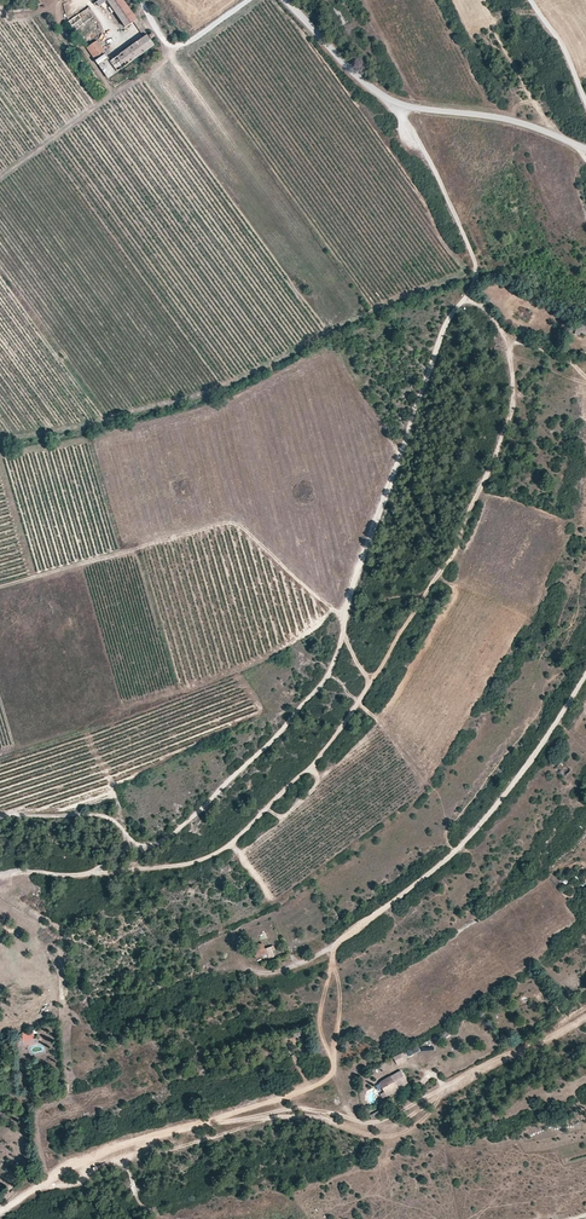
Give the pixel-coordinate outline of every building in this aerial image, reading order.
[(112,9),(109,11),(113,16),(116,14),(126,29),(137,21),(123,0),(105,0),(112,9)] [(91,13),(88,8),(68,21),(71,26),(91,13)] [(87,48),(108,77),(155,45),(151,41),(149,37),(142,26),(136,30),(143,39),(111,61),(97,41),(87,48)] [(566,776),(571,770),(568,767),(563,773),(566,776)] [(266,949),(263,943),(254,947),(258,957),(267,954),(266,949)] [(271,947),(266,949),(267,954),(268,957),(274,956),(271,947)] [(407,1059),(404,1052),(394,1058),(398,1064),(407,1059)] [(380,1083),(388,1097),(409,1084),(401,1071),(380,1083)] [(370,1115),(372,1120),(386,1112),(384,1108),(370,1115)]
